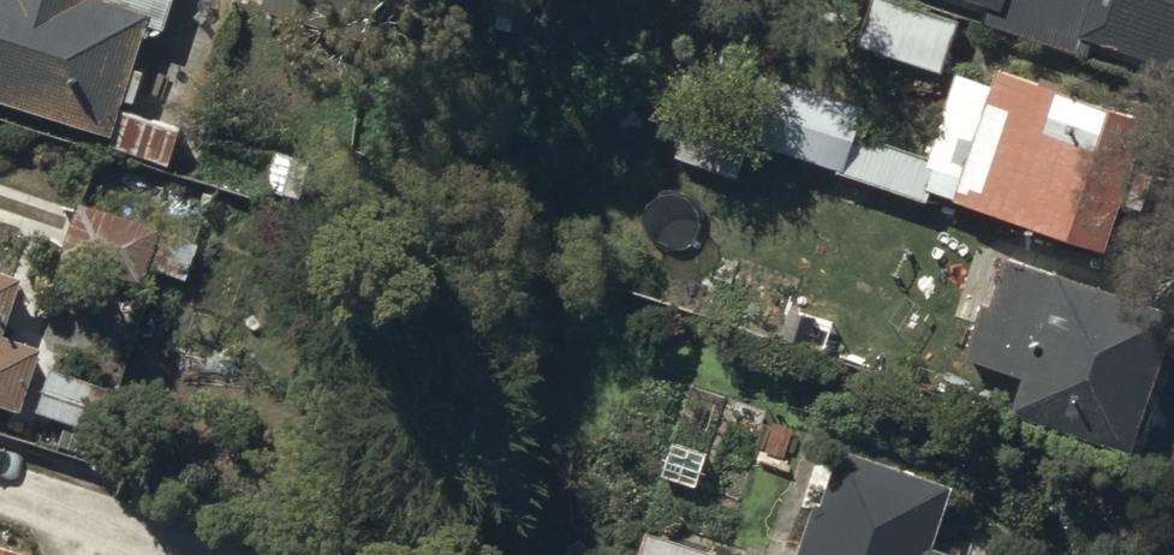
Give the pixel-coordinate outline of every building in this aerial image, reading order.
[(117,142),(116,147),(169,165),(179,134),(121,115),(149,25),(164,30),(173,0),(0,0),(0,105),(117,142)] [(261,12),(300,26),(310,0),(266,0),(261,12)] [(992,12),(988,23),(1088,57),(1092,45),(1173,73),(1173,0),(957,0),(992,12)] [(992,104),(956,92),(926,184),(852,160),(864,125),(790,101),(771,161),(843,185),(844,182),(921,207),(922,202),(959,214),(957,220),(1102,268),(1145,136),(997,87),(992,104)] [(154,239),(79,212),(59,268),(134,294),(154,239)] [(20,412),(48,332),(11,319),(23,284),(0,276),(0,405),(20,412)] [(1009,427),(1130,469),(1173,340),(1173,335),(1007,278),(992,321),(981,317),(963,372),(1021,391),(1009,427)] [(116,409),(50,385),(36,423),(66,434),(59,456),(94,468),(116,409)] [(836,465),(822,523),(811,521),(800,554),(932,554),(949,504),(836,465)] [(644,546),(642,554),(674,554),(644,546)]
